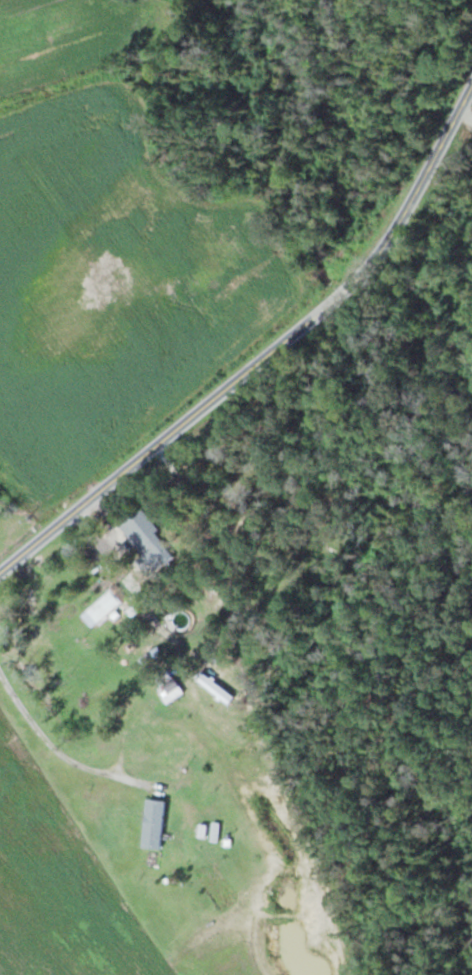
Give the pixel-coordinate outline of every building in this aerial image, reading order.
[(175,556),(142,510),(120,526),(146,561),(139,566),(147,577),(175,556)] [(133,619),(125,602),(128,601),(120,584),(96,597),(108,621),(121,614),(126,623),(133,619)] [(38,671),(44,666),(32,650),(26,654),(38,671)] [(142,848),(160,850),(165,801),(147,799),(142,848)]
